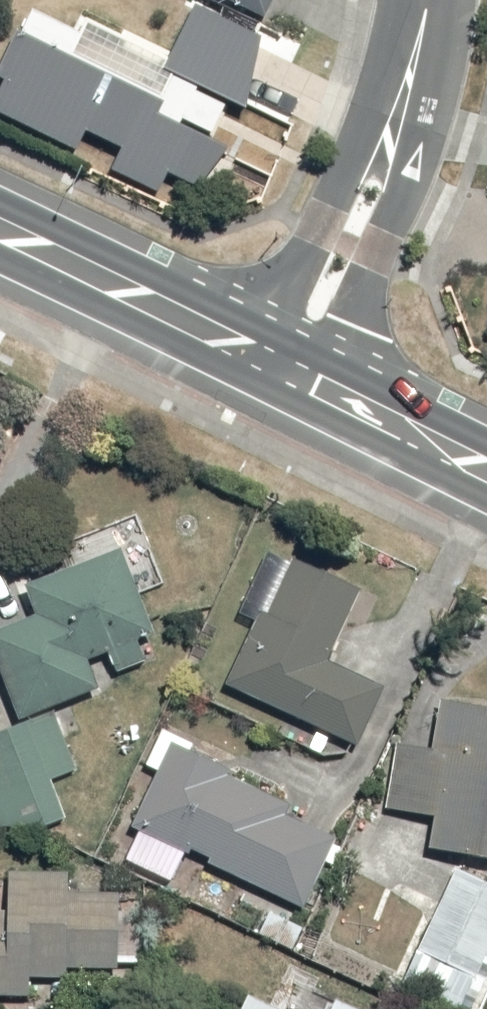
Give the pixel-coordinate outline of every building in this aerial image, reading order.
[(274,15),(282,0),(243,0),(274,15)] [(90,30),(42,3),(7,71),(16,75),(0,106),(89,152),(99,131),(129,147),(118,169),(167,194),(177,174),(210,191),(233,146),(220,139),(271,42),(204,8),(179,56),(98,14),(90,30)] [(0,634),(0,645),(30,719),(106,687),(94,659),(117,649),(123,664),(167,646),(129,553),(38,590),(48,615),(0,634)] [(299,555),(235,682),(360,745),(389,688),(331,659),(367,589),(299,555)] [(448,703),(445,745),(398,741),(392,808),(444,812),(440,853),(486,856),(486,706),(448,703)] [(0,735),(0,814),(7,832),(51,814),(16,729),(0,735)] [(192,849),(306,900),(337,831),(230,782),(239,761),(170,730),(153,766),(166,772),(127,857),(178,880),(192,849)] [(0,909),(0,995),(40,996),(40,974),(78,975),(78,963),(126,963),(126,892),(79,891),(79,870),(20,869),(19,909),(0,909)] [(463,870),(411,985),(432,994),(426,1008),(481,1008),(486,995),(486,881),(463,870)] [(264,992),(257,1008),(306,1008),(264,992)]
